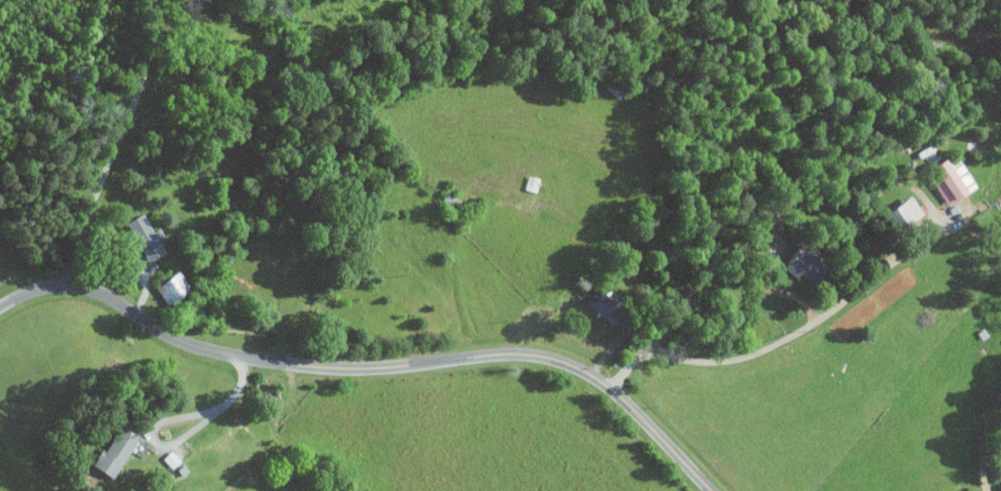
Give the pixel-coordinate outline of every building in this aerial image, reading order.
[(942,205),(972,189),(954,154),(924,169),(942,205)] [(885,213),(896,230),(921,214),(910,197),(885,213)] [(121,223),(145,262),(161,252),(153,241),(160,237),(154,228),(148,232),(137,213),(121,223)] [(780,268),(812,285),(823,263),(791,247),(780,268)] [(152,284),(163,305),(187,292),(176,271),(152,284)] [(621,302),(612,295),(610,299),(595,288),(583,305),(609,323),(615,316),(612,314),(621,302)] [(111,480),(132,438),(112,429),(100,453),(94,450),(86,467),(111,480)] [(170,469),(178,460),(168,451),(160,459),(170,469)]
